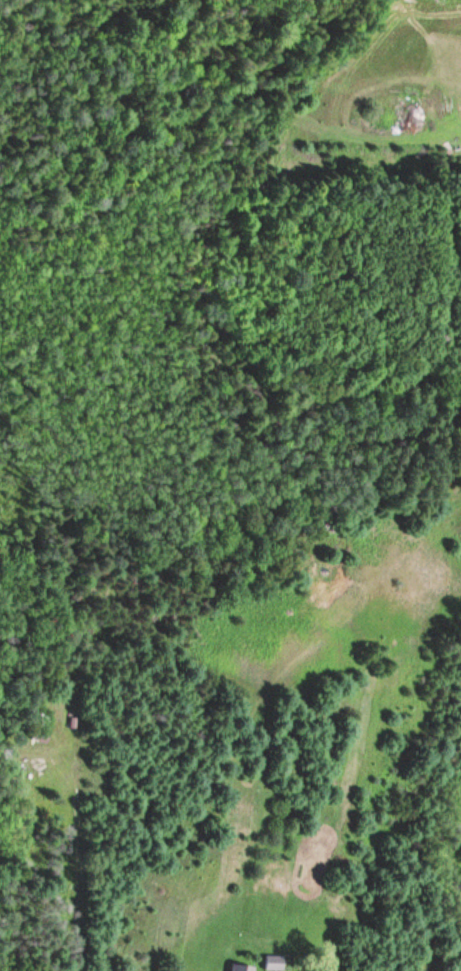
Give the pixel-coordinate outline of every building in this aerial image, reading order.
[(46,734),(31,729),(28,738),(43,743),(46,734)] [(279,958),(270,958),(270,959),(264,959),(264,970),(279,970),(279,958)]
